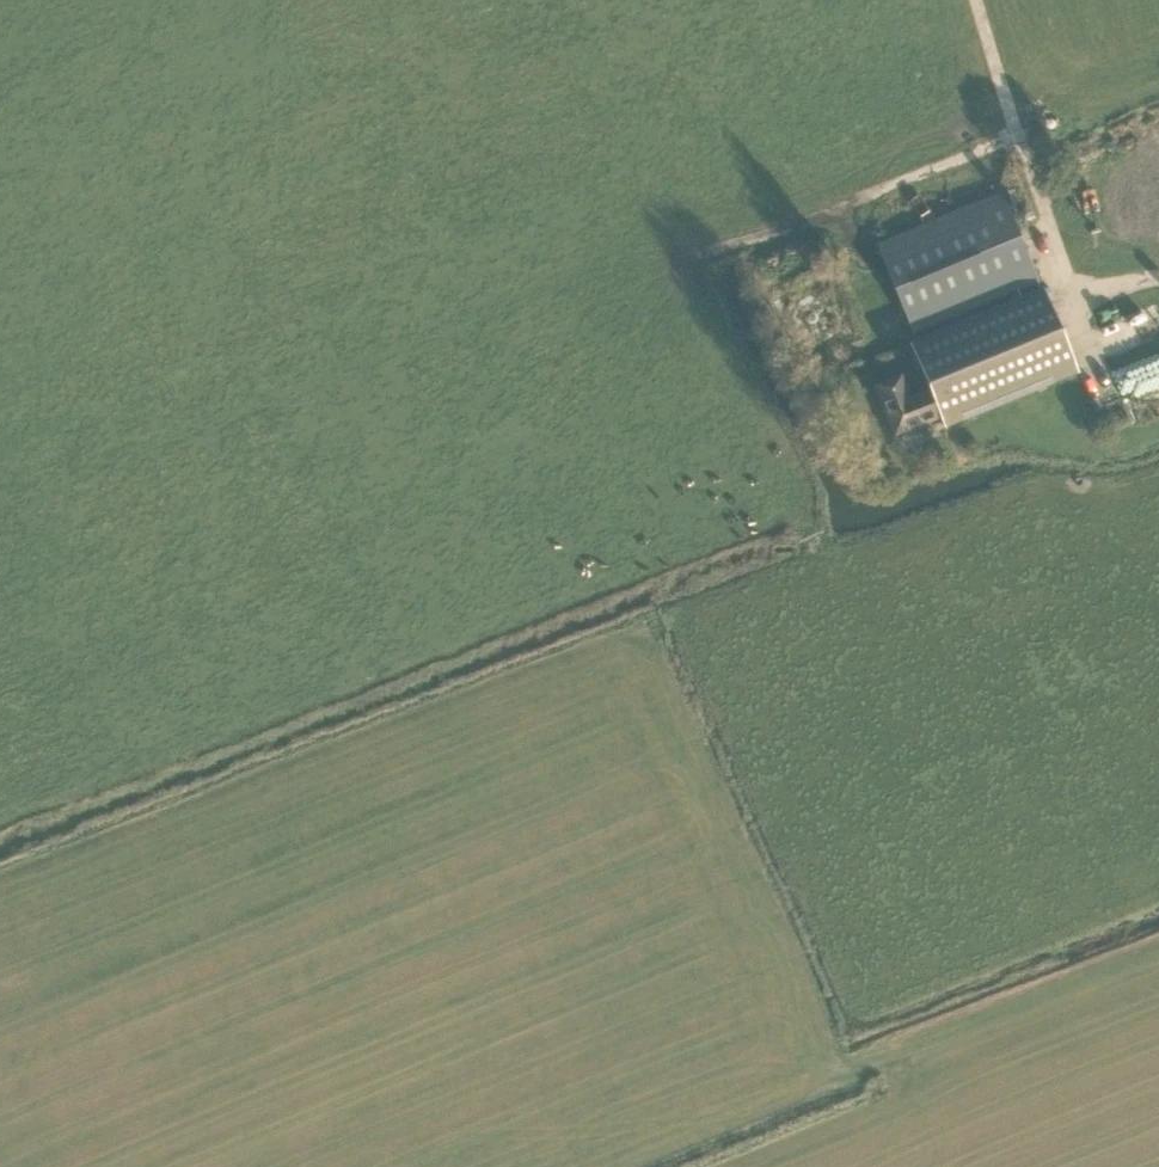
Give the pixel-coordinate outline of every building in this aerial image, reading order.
[(871,242),(908,332),(1034,280),(997,190),(871,242)] [(1072,371),(1038,287),(908,340),(926,383),(904,392),(895,370),(867,381),(890,437),(951,412),(954,419),(1004,399),(1072,371)]
